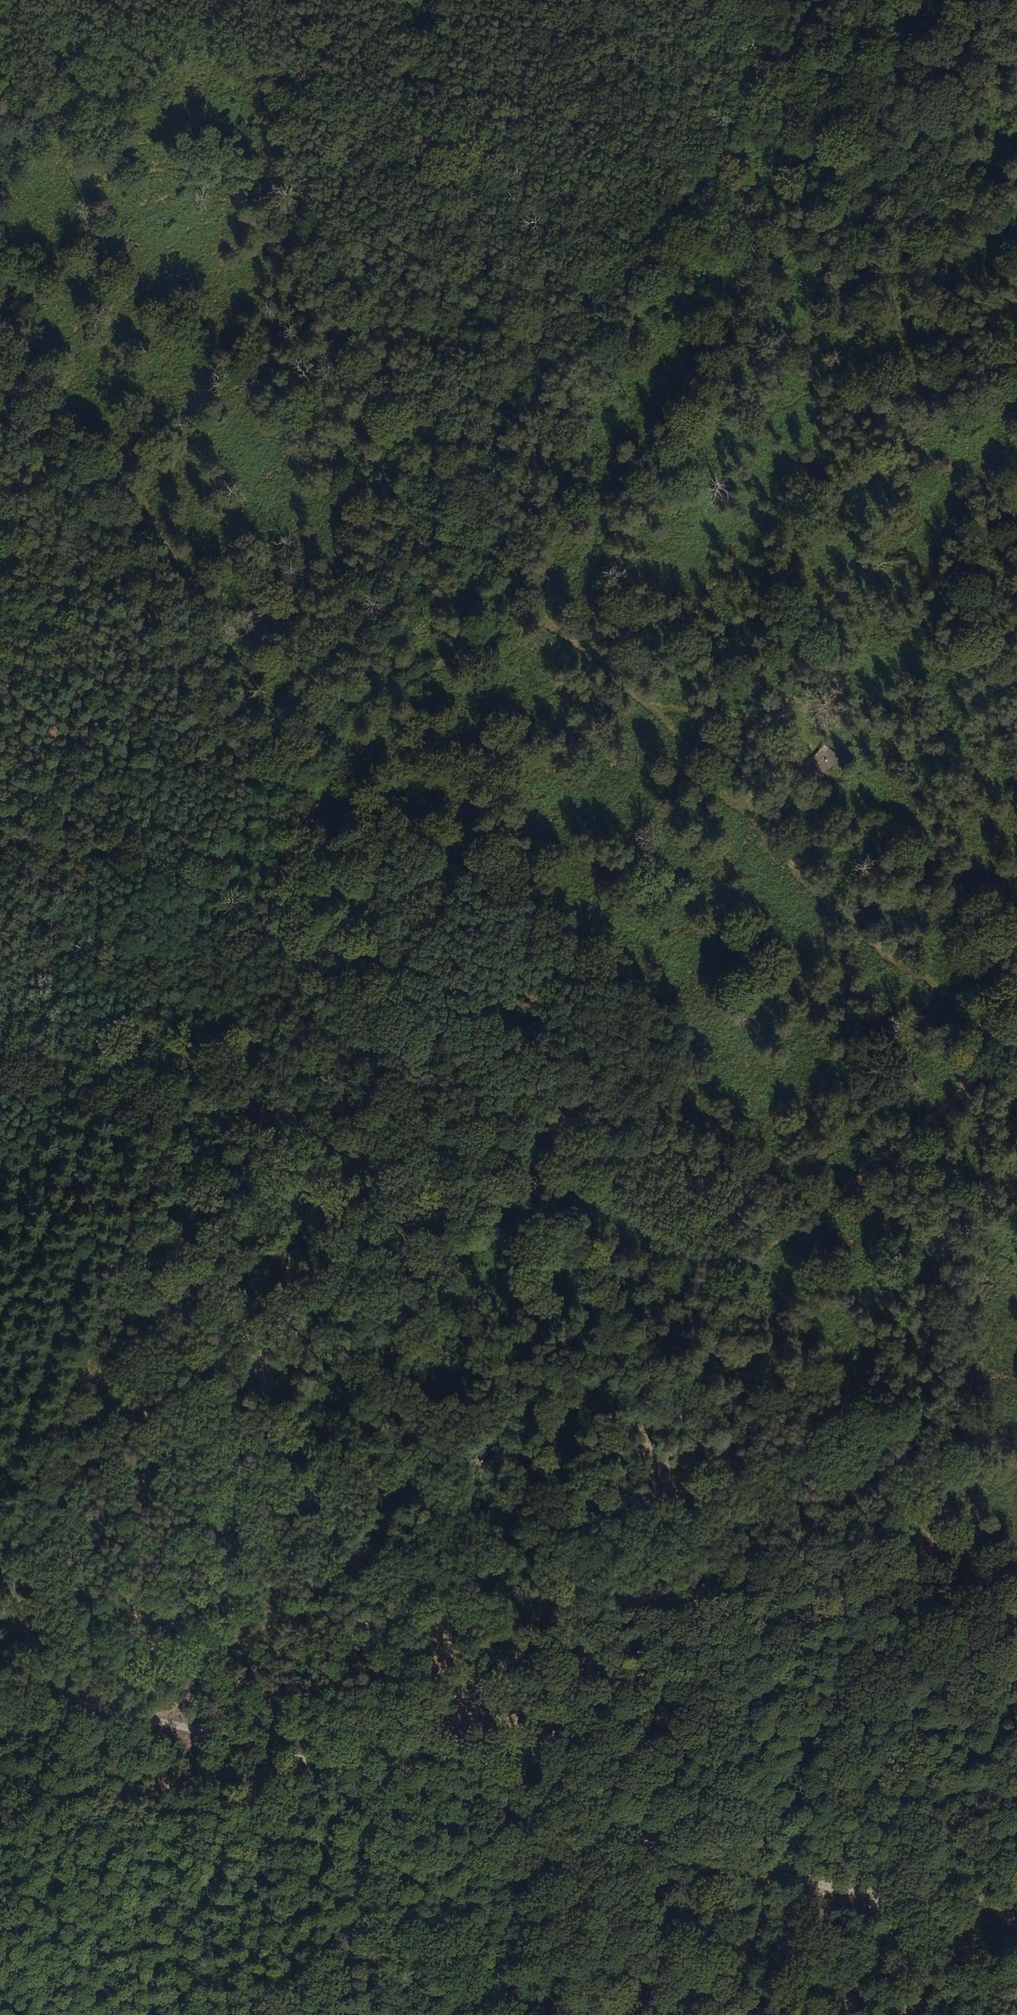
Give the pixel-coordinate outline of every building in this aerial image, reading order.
[(806,763),(822,778),(840,758),(825,744),(806,763)]
